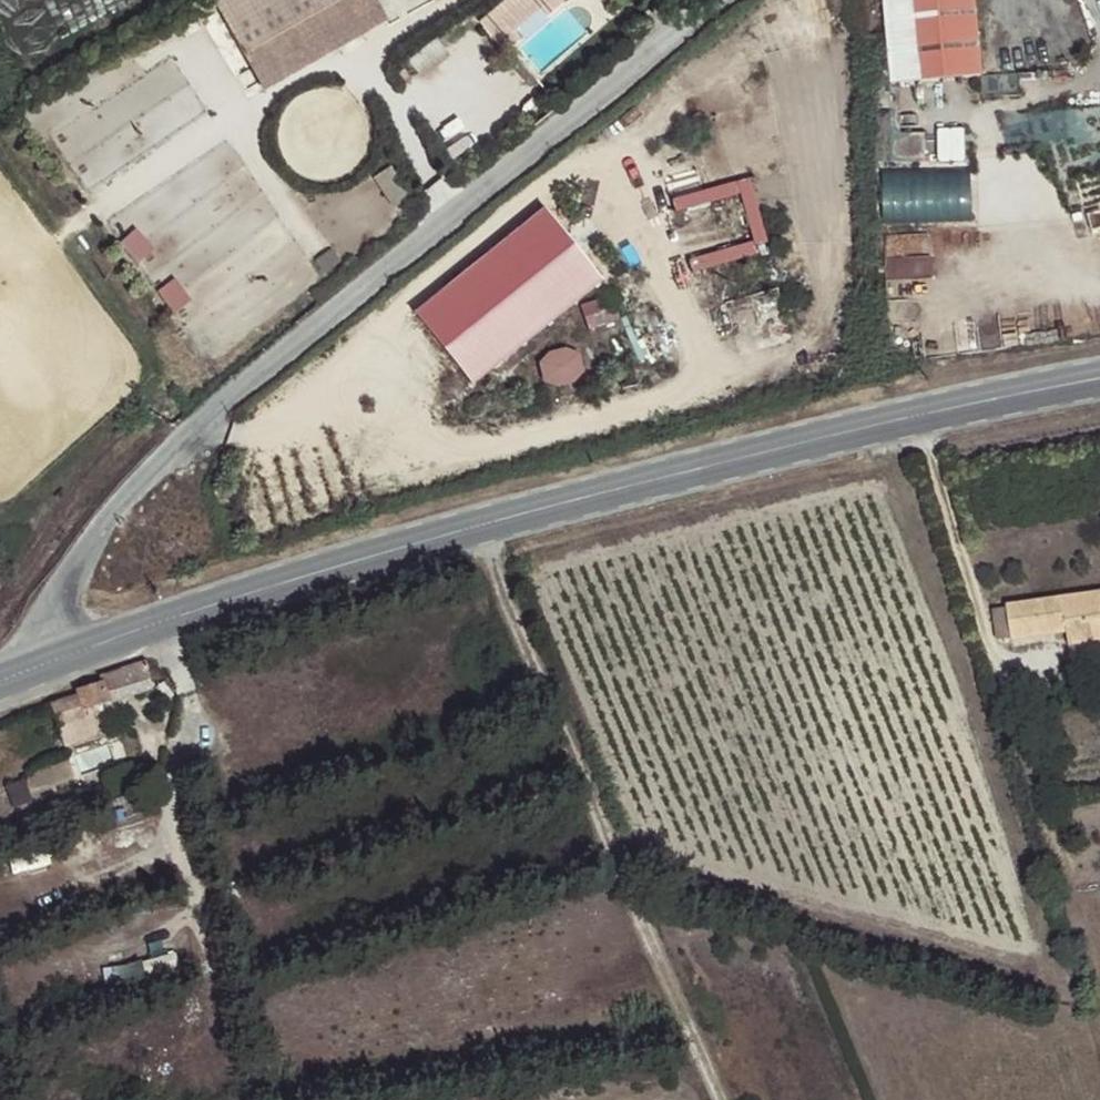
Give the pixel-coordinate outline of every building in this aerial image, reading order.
[(265,87),(386,17),(376,0),(213,0),(265,87)] [(510,51),(570,2),(568,0),(504,0),(482,18),(510,51)] [(890,84),(981,76),(974,0),(883,0),(890,84)] [(974,217),(974,168),(888,168),(888,217),(974,217)] [(755,175),(676,194),(680,210),(736,197),(747,242),(694,255),(697,267),(773,248),(755,175)] [(476,383),(611,282),(553,205),(418,306),(476,383)] [(596,326),(619,315),(609,295),(586,306),(596,326)] [(589,375),(582,345),(543,354),(549,384),(589,375)] [(1069,643),(1099,639),(1099,594),(1009,606),(1013,638),(1067,632),(1069,643)] [(1069,643),(1071,657),(1099,653),(1099,639),(1069,643)] [(147,658),(74,685),(77,695),(81,708),(110,699),(111,701),(153,689),(147,658)] [(81,708),(77,695),(52,702),(59,729),(77,723),(80,731),(87,729),(81,708)] [(117,720),(111,701),(110,699),(81,708),(87,729),(117,720)]
